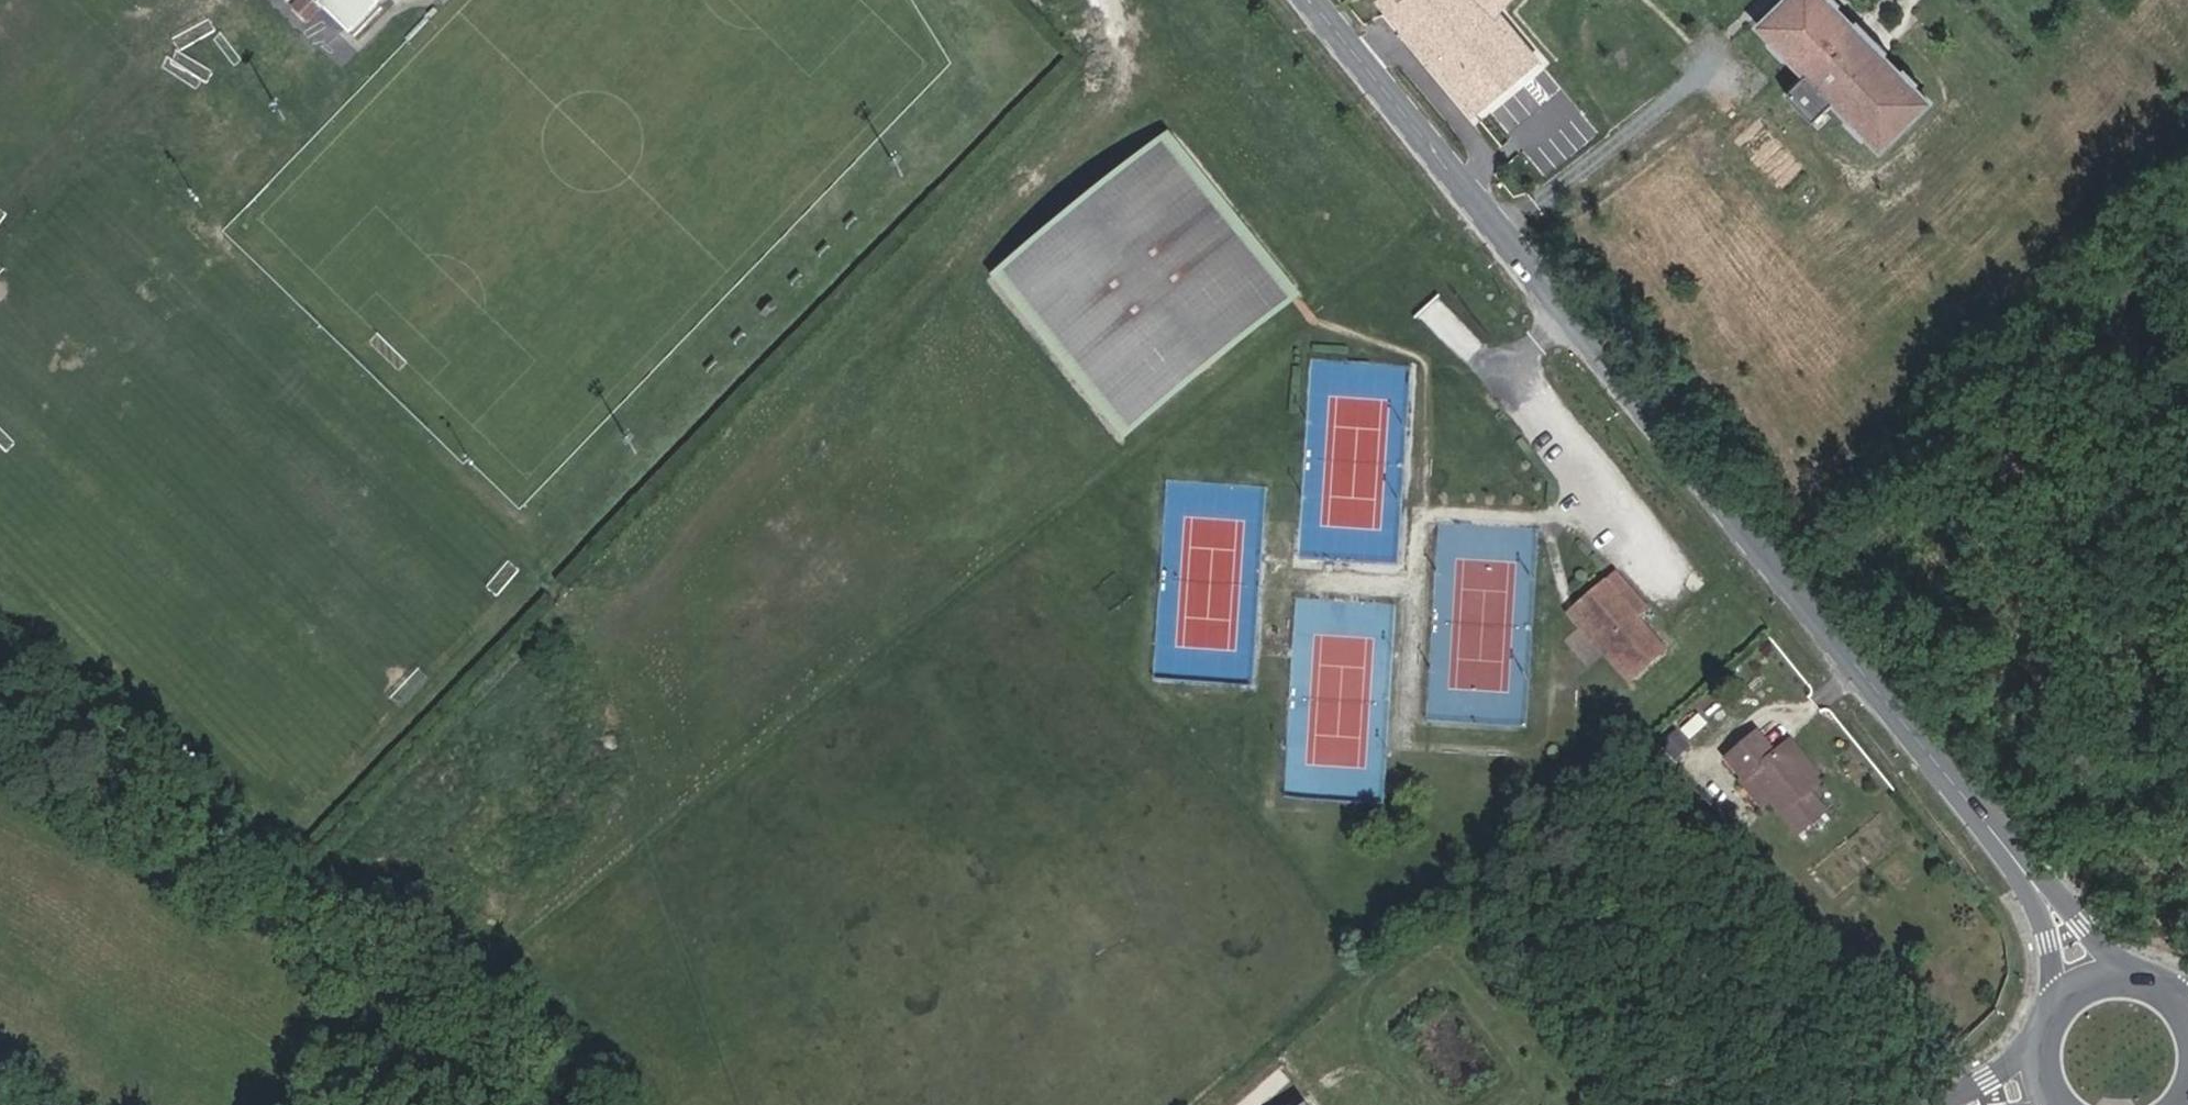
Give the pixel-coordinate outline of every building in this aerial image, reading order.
[(319,9),(309,0),(299,0),(292,6),(307,21),(319,9)] [(343,29),(350,22),(360,31),(381,8),(375,2),(376,0),(314,0),(343,29)] [(1758,27),(1773,43),(1767,48),(1782,63),(1788,58),(1805,76),(1785,95),(1812,123),(1832,104),(1849,121),(1845,126),(1860,141),(1864,136),(1879,151),(1929,102),(1914,87),(1919,83),(1904,68),(1899,72),(1836,9),(1841,4),(1836,0),(1785,0),(1758,27)] [(353,38),(360,31),(350,22),(343,29),(353,38)] [(1291,299),(1163,142),(1001,274),(1128,432),(1291,299)] [(1441,299),(1421,317),(1461,359),(1481,341),(1441,299)] [(1665,649),(1638,618),(1647,609),(1615,573),(1575,607),(1635,676),(1665,649)] [(1635,676),(1575,607),(1567,614),(1628,683),(1635,676)] [(1689,746),(1675,732),(1660,746),(1674,760),(1689,746)] [(1819,784),(1814,778),(1785,744),(1774,754),(1757,733),(1725,759),(1744,781),(1748,776),(1770,802),(1797,834),(1824,812),(1808,791),(1819,784)] [(1819,774),(1790,740),(1785,744),(1814,778),(1819,774)] [(1770,802),(1748,776),(1744,781),(1740,783),(1761,809),(1770,802)]
